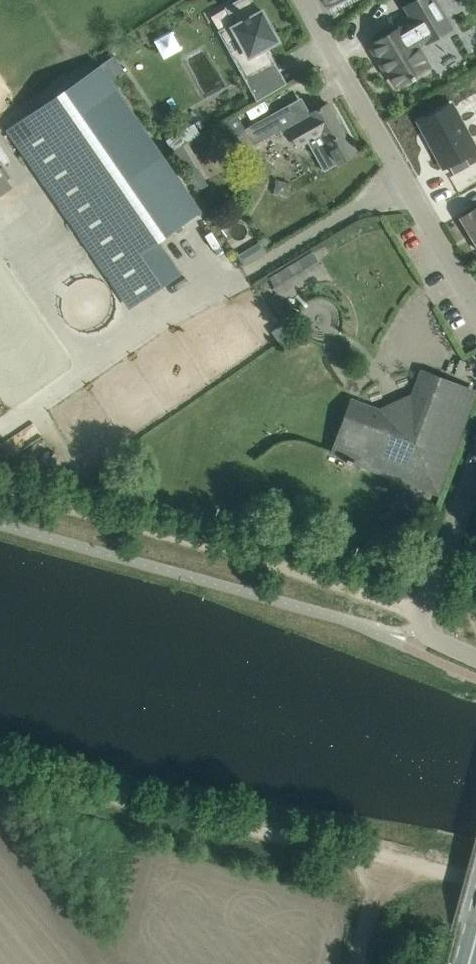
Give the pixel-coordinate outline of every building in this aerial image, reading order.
[(250,0),(242,0),(229,7),(241,31),(227,39),(246,76),(271,62),(264,48),(278,40),(269,22),(262,10),(257,13),(250,0)] [(373,43),(382,60),(379,61),(386,73),(389,71),(398,87),(429,69),(415,46),(425,40),(427,43),(451,29),(434,0),(415,0),(405,6),(414,21),(404,28),(403,25),(373,43)] [(438,77),(444,88),(475,71),(475,70),(460,40),(436,53),(438,77)] [(114,55),(101,64),(112,80),(125,71),(114,55)] [(18,142),(131,307),(181,273),(158,240),(201,210),(112,80),(101,64),(22,118),(32,133),(18,142)] [(262,74),(247,82),(257,100),(272,92),(262,74)] [(355,153),(327,103),(310,113),(311,116),(288,129),(298,146),(310,139),(313,146),(311,147),(324,171),(355,153)] [(451,104),(419,121),(444,167),(449,165),(454,174),(470,166),(465,156),(475,150),(451,104)] [(279,128),(271,112),(243,127),(252,143),(279,128)] [(195,126),(167,143),(174,153),(188,144),(201,136),(195,126)] [(188,144),(174,153),(188,177),(203,168),(188,144)] [(0,171),(0,192),(10,185),(0,171)] [(220,204),(208,212),(214,222),(226,214),(220,204)] [(460,218),(475,244),(475,208),(460,218)] [(313,251),(270,277),(280,294),(323,269),(313,251)] [(267,283),(260,287),(264,294),(271,289),(267,283)] [(274,296),(268,301),(280,319),(287,314),(274,296)] [(436,491),(474,391),(439,378),(423,372),(412,400),(408,398),(385,409),(383,413),(352,401),(346,418),(333,453),(347,458),(345,461),(352,464),(353,460),(425,487),(436,491)]
